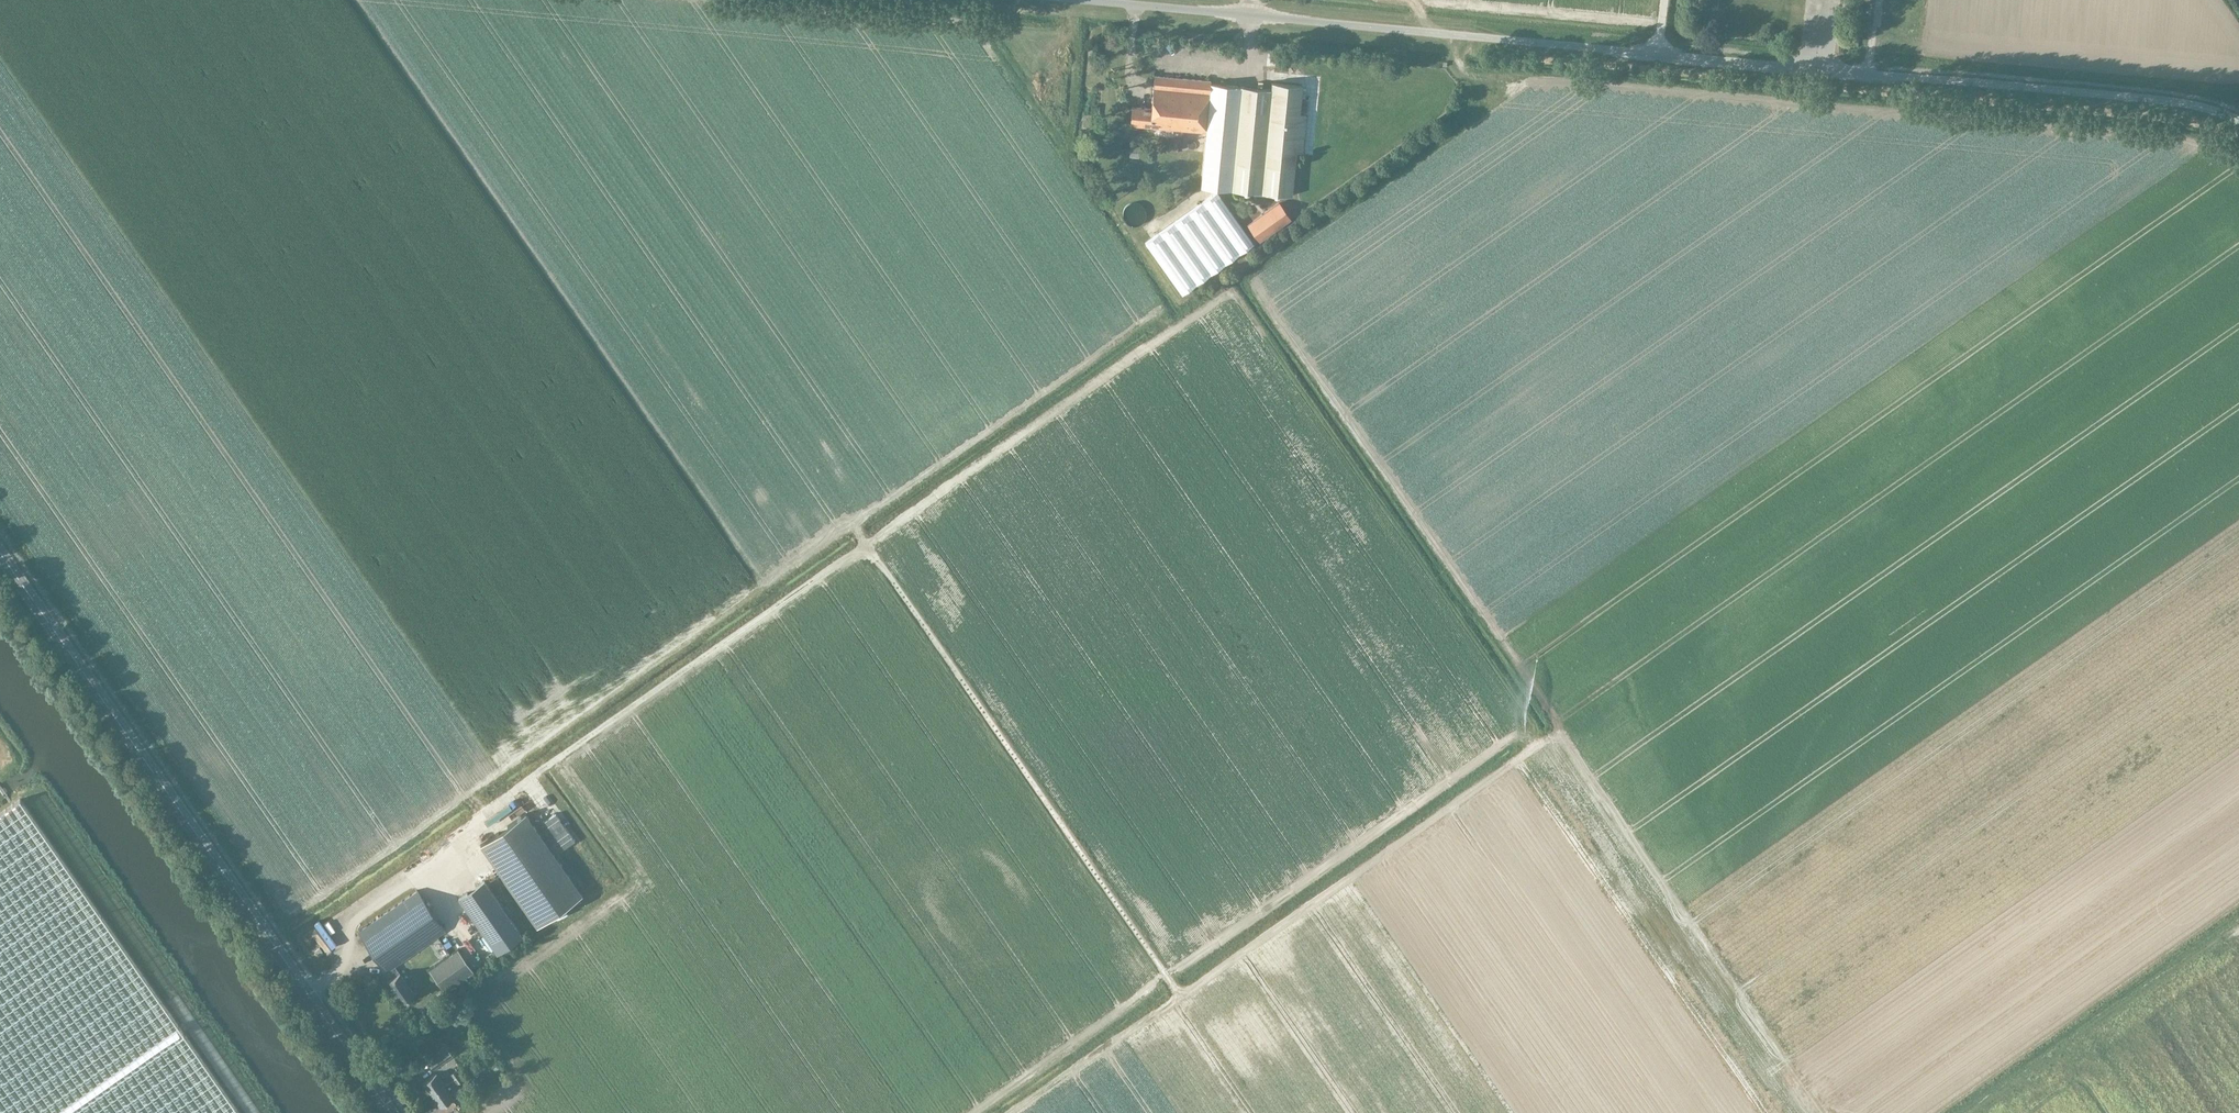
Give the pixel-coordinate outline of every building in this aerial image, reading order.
[(1155,76),(1152,108),(1150,128),(1206,133),(1211,84),(1211,81),(1155,76)] [(1211,84),(1206,133),(1201,187),(1292,196),(1296,152),(1302,153),(1305,116),(1299,115),(1302,86),(1272,83),(1271,90),(1211,84)] [(1133,127),(1150,128),(1152,108),(1132,107),(1131,125),(1133,125),(1133,127)] [(1174,138),(1173,149),(1183,150),(1183,139),(1174,138)] [(1137,158),(1138,148),(1129,147),(1128,158),(1137,158)] [(1182,294),(1254,244),(1218,192),(1145,244),(1182,294)] [(1123,201),(1117,206),(1128,221),(1134,216),(1123,201)] [(1248,224),(1260,241),(1291,219),(1279,202),(1248,224)] [(533,815),(544,809),(530,784),(519,790),(533,815)] [(20,799),(0,813),(0,1112),(240,1112),(20,799)] [(480,845),(537,926),(582,894),(525,813),(480,845)] [(570,856),(582,850),(580,846),(568,852),(570,856)] [(602,858),(597,860),(605,874),(609,871),(602,858)] [(459,898),(498,955),(524,936),(486,880),(459,898)] [(384,974),(404,1003),(416,994),(397,966),(447,931),(419,890),(359,931),(387,972),(384,974)] [(430,968),(447,991),(475,971),(459,948),(430,968)] [(425,1058),(433,1070),(453,1056),(445,1044),(425,1058)] [(480,1062),(467,1071),(471,1076),(484,1067),(480,1062)] [(454,1080),(462,1075),(458,1069),(450,1074),(454,1080)] [(425,1082),(434,1095),(447,1085),(438,1072),(425,1082)] [(454,1080),(447,1085),(434,1095),(443,1107),(456,1097),(453,1093),(461,1088),(458,1084),(465,1080),(462,1075),(454,1080)]
